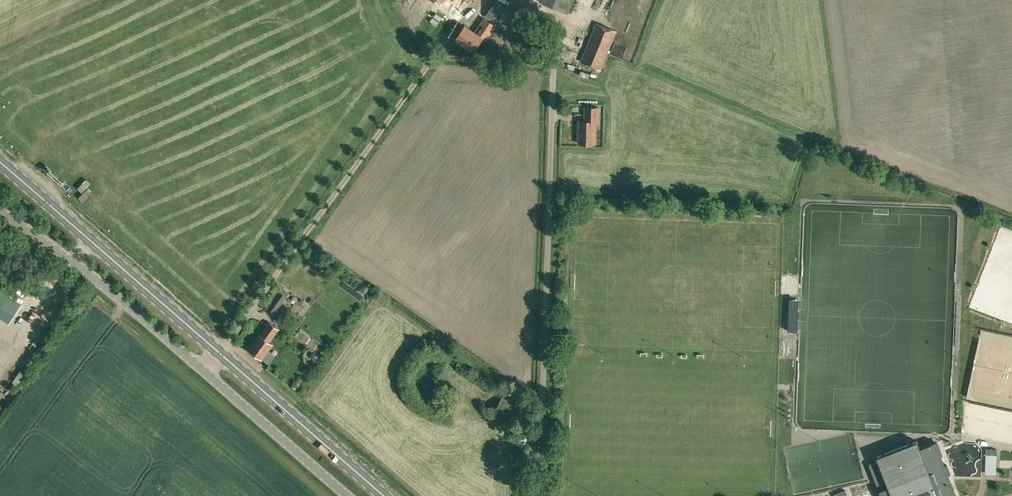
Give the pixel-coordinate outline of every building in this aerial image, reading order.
[(538,1),(567,12),(572,0),(538,0),(538,1)] [(527,22),(495,1),(485,16),(517,37),(527,22)] [(616,31),(596,23),(580,62),(600,70),(616,31)] [(534,27),(529,24),(524,31),(529,34),(534,27)] [(464,29),(457,37),(474,51),(481,43),(464,29)] [(476,31),(473,37),(482,41),(485,35),(476,31)] [(599,108),(585,107),(584,121),(579,121),(578,143),(595,143),(595,122),(598,122),(599,108)] [(287,296),(281,291),(269,307),(275,312),(287,296)] [(8,321),(19,305),(0,292),(0,316),(8,321)] [(798,299),(789,299),(788,331),(796,331),(798,299)] [(259,335),(269,342),(279,329),(269,322),(259,335)] [(26,331),(28,342),(42,340),(40,329),(26,331)] [(984,329),(974,389),(985,391),(988,373),(979,372),(980,365),(987,366),(988,359),(986,359),(988,350),(994,351),(997,336),(1006,338),(1007,333),(984,329)] [(272,344),(269,342),(259,335),(259,334),(249,349),(262,358),(272,344)] [(27,369),(23,366),(18,374),(22,377),(27,369)] [(935,442),(920,448),(917,440),(876,456),(878,460),(868,464),(873,476),(881,495),(956,495),(935,442)] [(999,474),(1000,454),(989,453),(989,474),(999,474)]
